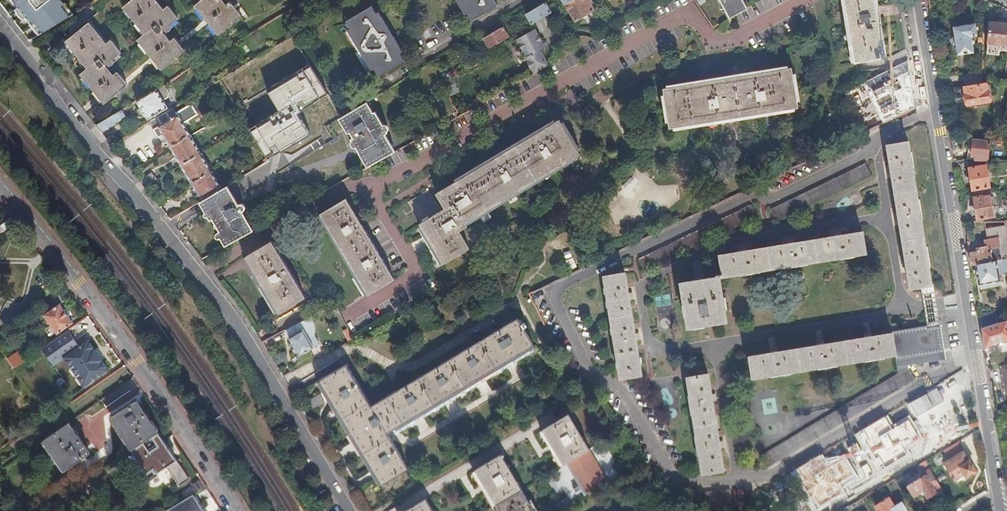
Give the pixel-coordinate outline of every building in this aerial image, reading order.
[(41,33),(42,32),(48,29),(69,16),(60,5),(63,3),(61,0),(11,0),(28,24),(30,22),(41,33)] [(162,69),(186,50),(175,38),(171,41),(163,31),(179,18),(168,5),(164,9),(157,0),(132,0),(123,7),(145,34),(138,39),(162,69)] [(219,34),(242,16),(232,3),(228,6),(223,0),(201,0),(195,5),(219,34)] [(472,19),(497,5),(498,4),(496,0),(458,0),(459,2),(465,13),(468,12),(472,19)] [(565,3),(575,20),(594,8),(591,3),(594,1),(593,0),(569,0),(565,3)] [(748,7),(744,0),(720,0),(729,17),(735,15),(748,7)] [(854,63),(884,58),(882,46),(874,0),(844,0),(854,63)] [(527,13),(532,22),(547,14),(552,10),(546,1),(527,13)] [(375,67),(379,75),(405,60),(400,52),(403,51),(379,11),(377,12),(372,5),(347,20),(351,27),(348,29),(373,69),(375,67)] [(81,74),(105,104),(128,85),(118,73),(114,76),(107,66),(122,53),(112,40),(107,43),(90,22),(67,40),(89,68),(81,74)] [(990,22),(988,42),(987,52),(1006,54),(1006,51),(1006,24),(990,22)] [(953,26),(958,54),(974,52),(971,36),(977,35),(975,23),(953,26)] [(510,36),(510,35),(504,26),(484,38),(490,47),(510,36)] [(541,40),(543,40),(536,28),(518,38),(527,56),(526,57),(535,72),(550,64),(541,49),(545,47),(541,40)] [(313,63),(244,101),(260,129),(253,132),(270,163),(299,147),(303,156),(325,143),(321,135),(316,138),(302,114),(333,98),(313,63)] [(771,71),(663,88),(670,128),(798,108),(791,69),(771,71)] [(862,126),(873,120),(860,96),(873,89),(881,103),(902,93),(897,85),(895,86),(891,79),(886,82),(882,73),(844,93),(862,126)] [(990,101),(986,82),(982,83),(963,86),(967,104),(990,101)] [(170,92),(166,84),(138,100),(149,119),(169,107),(164,100),(169,97),(170,94),(170,92)] [(341,115),(341,116),(353,137),(351,138),(360,152),(362,151),(370,164),(395,151),(384,132),(387,131),(375,110),(373,111),(367,100),(341,115)] [(164,134),(172,147),(192,135),(185,123),(199,115),(193,104),(178,113),(175,107),(149,122),(158,138),(164,134)] [(127,115),(123,109),(97,125),(102,132),(127,115)] [(407,202),(446,263),(471,247),(460,230),(466,226),(465,222),(580,153),(559,118),(437,192),(446,207),(442,210),(428,189),(407,202)] [(333,140),(344,133),(336,120),(325,126),(333,140)] [(876,126),(873,120),(862,126),(865,132),(876,126)] [(247,125),(245,126),(247,130),(245,131),(253,143),(256,140),(247,125)] [(908,140),(906,140),(905,134),(893,135),(894,143),(887,144),(890,164),(887,165),(888,171),(891,171),(898,212),(895,212),(896,219),(899,218),(906,259),(902,259),(903,266),(907,266),(911,286),(931,283),(908,140)] [(201,152),(192,135),(172,147),(182,164),(201,152)] [(975,159),(982,160),(982,156),(988,157),(989,141),(973,139),(971,155),(975,156),(975,159)] [(201,152),(182,164),(192,182),(212,170),(202,152),(201,152)] [(973,193),(988,190),(988,186),(990,186),(985,160),(982,160),(975,159),(967,159),(970,173),(973,193)] [(776,220),(872,174),(866,162),(770,209),(776,220)] [(222,188),(212,170),(192,182),(202,199),(222,188)] [(145,186),(157,179),(152,172),(141,180),(145,186)] [(222,188),(202,199),(205,205),(228,243),(253,229),(242,210),(244,209),(245,207),(245,206),(245,205),(244,204),(242,203),(241,203),(239,205),(230,191),(227,184),(222,188)] [(994,215),(990,190),(988,190),(973,193),(974,198),(977,218),(994,215)] [(320,214),(368,294),(394,279),(346,199),(320,214)] [(643,271),(757,216),(751,204),(638,259),(643,271)] [(3,234),(15,224),(10,218),(0,226),(0,230),(3,234)] [(985,240),(986,246),(969,249),(971,261),(972,264),(975,263),(1002,259),(1006,258),(1006,233),(1006,228),(988,231),(989,239),(985,240)] [(819,259),(865,251),(862,230),(841,234),(840,230),(833,231),(834,235),(794,242),(793,238),(786,239),(787,243),(747,250),(746,246),(739,247),(740,251),(719,255),(722,273),(715,274),(715,276),(680,282),(687,327),(726,320),(718,275),(768,267),(819,259)] [(246,255),(280,312),(305,297),(271,240),(246,255)] [(975,263),(977,273),(979,284),(980,284),(1000,280),(1001,280),(999,273),(999,272),(1006,271),(1006,259),(1006,258),(1002,259),(975,263)] [(632,296),(628,297),(624,273),(603,276),(613,337),(620,378),(641,374),(637,351),(641,350),(640,343),(636,344),(629,303),(633,303),(632,296)] [(65,301),(59,294),(45,305),(49,311),(45,314),(53,327),(50,330),(53,335),(57,332),(58,334),(74,323),(61,304),(65,301)] [(982,327),(998,322),(996,313),(994,313),(994,311),(983,313),(983,315),(980,315),(982,327)] [(517,318),(370,408),(351,378),(327,390),(326,391),(382,484),(408,468),(402,458),(548,370),(542,359),(555,351),(546,336),(533,344),(523,327),(526,326),(524,322),(521,324),(517,318)] [(998,322),(982,327),(985,346),(1006,339),(1006,319),(998,322)] [(303,320),(285,329),(295,347),(292,349),(296,356),(300,354),(300,355),(314,347),(303,328),(307,327),(303,320)] [(908,365),(941,359),(936,325),(913,329),(871,335),(871,332),(864,333),(865,337),(853,339),(824,343),(824,340),(817,341),(818,344),(810,346),(778,351),(777,347),(770,348),(771,352),(750,356),(753,376),(803,368),(854,360),(895,353),(898,373),(882,382),(830,413),(788,438),(760,454),(767,466),(803,445),(842,421),(880,399),(916,377),(908,365)] [(78,346),(68,331),(43,348),(54,365),(64,357),(84,387),(109,370),(102,361),(104,360),(96,348),(94,350),(87,340),(78,346)] [(19,351),(8,359),(14,368),(25,360),(19,351)] [(351,378),(344,366),(321,380),(327,390),(351,378)] [(716,394),(711,394),(708,374),(688,377),(697,435),(703,472),(723,469),(720,448),(724,447),(723,441),(719,442),(712,402),(717,401),(716,394)] [(921,405),(914,409),(919,415),(953,395),(949,390),(946,391),(940,382),(916,396),(921,405)] [(313,408),(324,403),(320,394),(308,399),(313,408)] [(133,449),(159,432),(146,413),(137,400),(112,417),(133,449)] [(926,426),(935,441),(951,432),(937,407),(918,419),(923,427),(926,426)] [(568,414),(543,429),(564,463),(566,462),(589,449),(568,414)] [(91,453),(70,422),(45,439),(66,470),(91,453)] [(530,427),(498,443),(502,450),(528,437),(537,456),(543,453),(530,427)] [(133,449),(132,450),(150,477),(167,467),(179,486),(190,479),(159,432),(133,449)] [(942,449),(948,459),(962,451),(963,451),(957,441),(943,449),(942,449)] [(933,446),(921,453),(925,459),(937,453),(933,446)] [(589,449),(566,462),(578,482),(581,488),(585,495),(608,481),(589,448),(589,449)] [(968,459),(967,460),(962,451),(948,459),(944,462),(954,478),(964,472),(965,475),(974,470),(968,459)] [(501,454),(476,469),(497,504),(520,490),(522,489),(502,456),(501,454)] [(926,496),(935,491),(925,473),(907,484),(912,494),(922,489),(926,496)] [(194,485),(198,492),(206,487),(201,480),(194,485)] [(578,482),(573,486),(576,491),(581,488),(578,482)] [(495,505),(499,510),(533,510),(520,490),(497,504),(495,505)] [(756,492),(748,497),(751,502),(760,498),(756,492)] [(193,495),(172,508),(174,510),(203,510),(193,495)] [(906,509),(901,501),(894,505),(889,497),(875,505),(878,510),(903,510),(906,509)] [(406,510),(432,510),(425,500),(406,510)]
